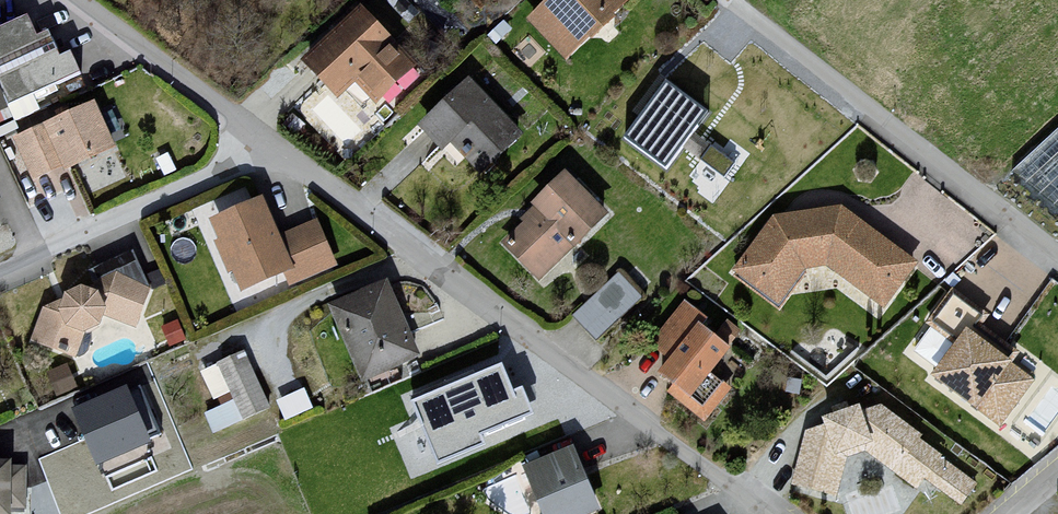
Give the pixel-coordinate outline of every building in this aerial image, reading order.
[(518,22),(557,64),(626,0),(541,0),(518,22)] [(353,6),(292,62),(328,105),(346,87),(362,104),(403,69),(353,6)] [(85,78),(78,58),(67,59),(63,43),(48,45),(36,22),(0,38),(0,111),(85,78)] [(709,112),(667,80),(624,138),(667,169),(709,112)] [(463,84),(413,129),(430,150),(439,143),(467,176),(511,137),(463,84)] [(101,105),(13,142),(35,189),(125,153),(120,144),(125,135),(115,115),(108,120),(101,105)] [(1015,175),(1057,207),(1057,136),(1015,175)] [(731,175),(739,160),(710,146),(703,161),(731,175)] [(554,174),(522,203),(524,212),(512,222),(516,224),(501,236),(512,250),(503,256),(529,283),(572,239),(597,219),(554,174)] [(270,203),(216,223),(245,300),(298,276),(307,287),(344,271),(320,224),(287,239),(270,203)] [(765,218),(725,275),(773,311),(800,272),(819,268),(877,312),(912,268),(833,209),(765,218)] [(141,266),(57,307),(46,311),(37,342),(85,361),(96,339),(112,324),(139,333),(157,296),(141,266)] [(576,312),(599,337),(645,294),(622,269),(576,312)] [(394,287),(336,307),(369,386),(429,361),(394,287)] [(682,304),(654,344),(673,357),(656,381),(710,419),(733,386),(718,375),(740,344),(682,304)] [(1029,383),(953,333),(921,376),(967,408),(971,410),(993,426),(1029,383)] [(203,365),(214,401),(205,404),(213,429),(270,411),(251,350),(203,365)] [(506,371),(416,408),(441,470),(489,450),(485,441),(537,420),(526,394),(517,398),(506,371)] [(127,386),(73,408),(95,461),(161,434),(141,386),(129,390),(127,386)] [(284,415),(312,408),(308,389),(280,395),(284,415)] [(798,431),(784,488),(830,501),(841,460),(858,452),(907,491),(917,482),(953,508),(973,487),(912,439),(916,435),(874,406),(851,411),(849,405),(809,418),(812,427),(798,431)] [(563,449),(515,468),(531,513),(583,513),(591,511),(563,449)] [(0,463),(0,513),(29,513),(29,470),(20,470),(20,463),(0,463)]
